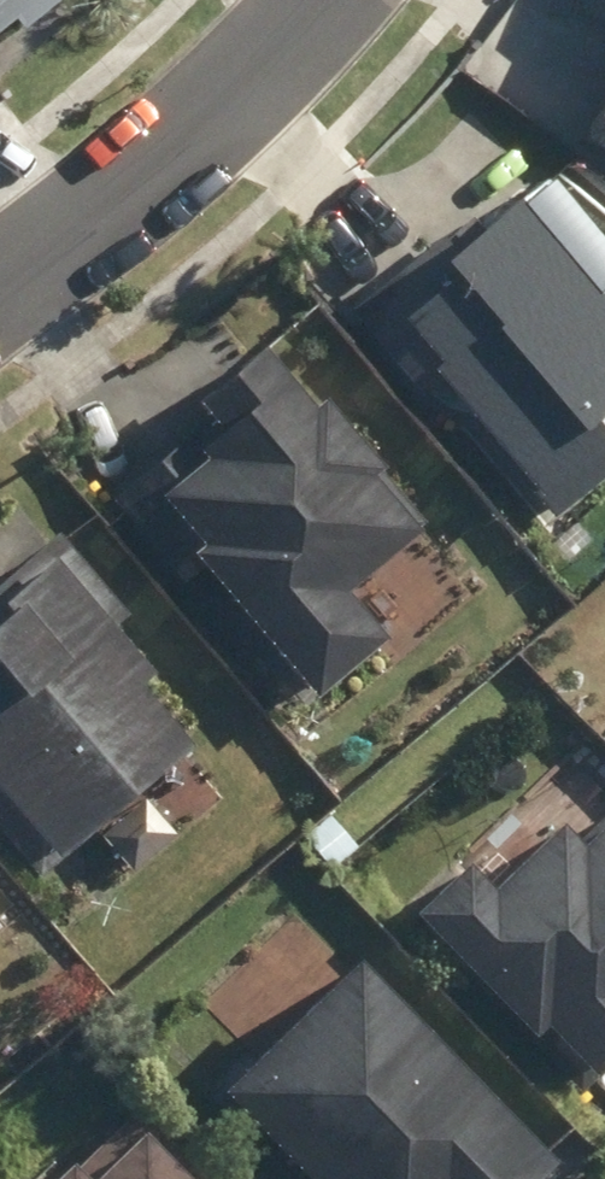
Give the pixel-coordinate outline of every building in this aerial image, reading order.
[(25,2),(34,14),(51,0),(0,0),(0,22),(25,2)] [(588,134),(604,142),(604,99),(588,134)] [(356,309),(426,392),(451,371),(550,487),(604,441),(604,281),(526,189),(484,224),(477,216),(455,235),(450,229),(356,309)] [(324,401),(271,340),(210,393),(225,409),(121,498),(189,575),(213,554),(326,684),(392,627),(353,582),(427,519),(379,464),(387,457),(332,394),(324,401)] [(44,872),(200,741),(145,676),(160,663),(120,617),(129,609),(63,532),(0,585),(0,820),(44,872)] [(423,905),(539,1027),(553,1014),(602,1067),(604,1064),(604,814),(583,835),(566,817),(494,886),(470,860),(423,905)] [(231,1082),(321,1175),(316,1178),(529,1178),(560,1150),(368,951),(231,1082)] [(138,1113),(84,1165),(79,1159),(58,1178),(203,1178),(138,1113)]
